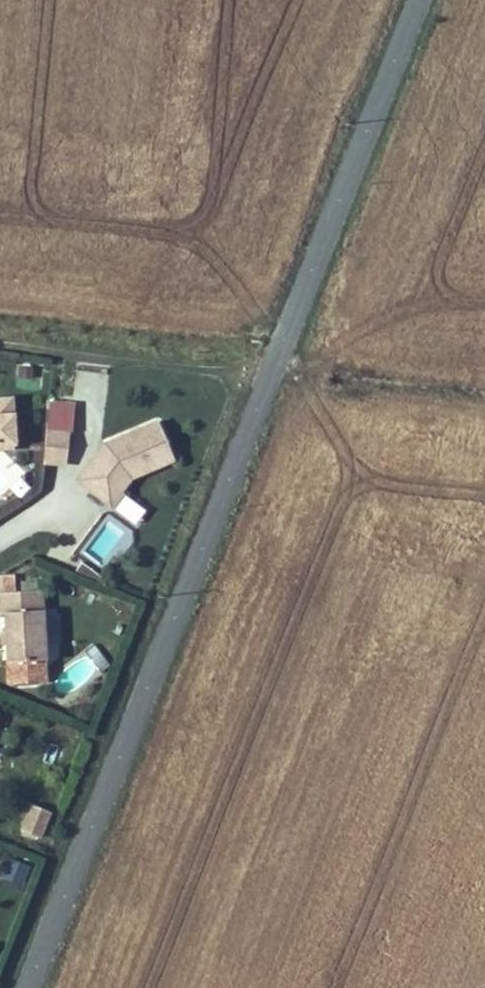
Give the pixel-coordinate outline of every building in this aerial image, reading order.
[(31,377),(32,368),(19,367),(18,376),(31,377)] [(14,443),(11,398),(0,398),(0,444),(14,443)] [(72,432),(75,404),(49,402),(46,429),(72,432)] [(146,464),(171,453),(158,421),(104,444),(84,471),(96,480),(89,489),(105,501),(115,488),(120,491),(121,490),(131,477),(148,470),(146,464)] [(66,464),(69,432),(46,429),(43,462),(66,464)] [(43,462),(45,448),(35,447),(33,461),(43,462)] [(24,485),(8,453),(0,457),(0,497),(24,485)] [(148,470),(174,459),(171,453),(146,464),(148,470)] [(96,480),(84,471),(77,480),(89,489),(96,480)] [(114,508),(126,494),(121,490),(120,491),(115,488),(105,501),(114,508)] [(114,512),(136,525),(145,510),(124,497),(114,512)] [(75,570),(99,579),(101,576),(81,561),(75,570)] [(40,590),(39,580),(21,581),(21,591),(40,590)] [(41,590),(0,592),(0,613),(5,613),(7,661),(44,659),(41,590)] [(39,837),(49,811),(32,805),(22,830),(39,837)] [(28,866),(10,859),(4,873),(22,880),(28,866)]
